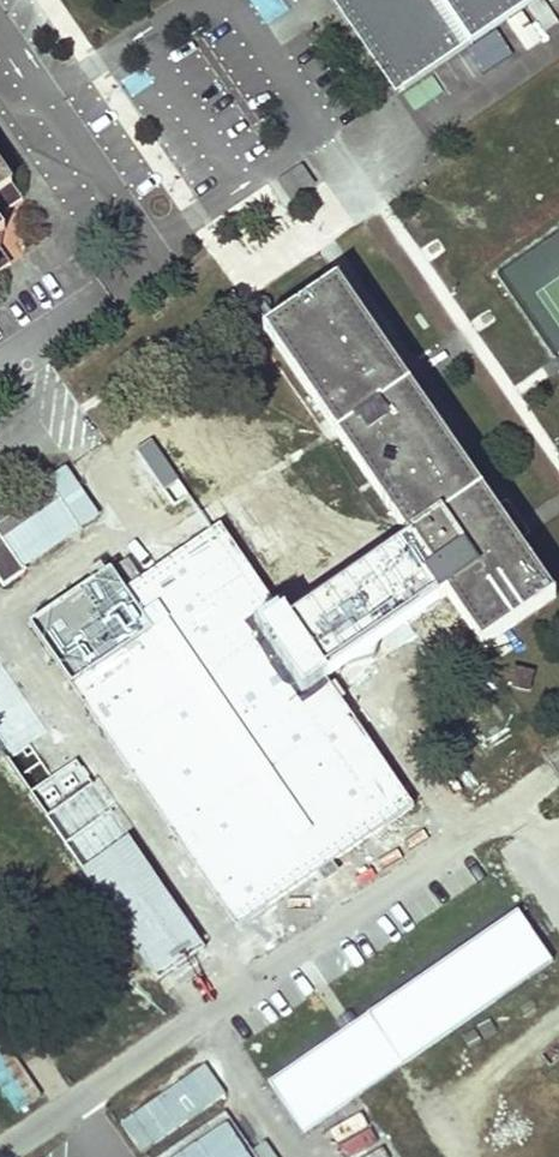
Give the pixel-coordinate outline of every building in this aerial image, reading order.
[(289,8),(283,0),(250,0),(267,23),(289,8)] [(398,99),(545,0),(330,0),(398,99)] [(13,266),(3,251),(7,228),(9,213),(25,202),(23,199),(0,164),(0,275),(13,266)] [(301,165),(278,183),(294,203),(317,185),(301,165)] [(371,331),(337,281),(300,306),(275,323),(265,330),(410,543),(289,625),(323,675),(445,591),(482,646),(553,598),(518,547),(483,496),(450,447),(405,381),(371,331)] [(61,472),(0,513),(0,581),(1,583),(94,519),(61,472)] [(231,524),(264,557),(285,535),(252,502),(231,524)] [(124,561),(32,624),(236,923),(410,804),(220,525),(138,581),(124,561)] [(303,1130),(553,960),(519,909),(356,1020),(350,1012),(338,1020),(344,1028),(269,1079),(303,1130)] [(29,1102),(0,1051),(0,1087),(14,1111),(29,1102)] [(172,1156),(255,1156),(234,1121),(172,1156)]
